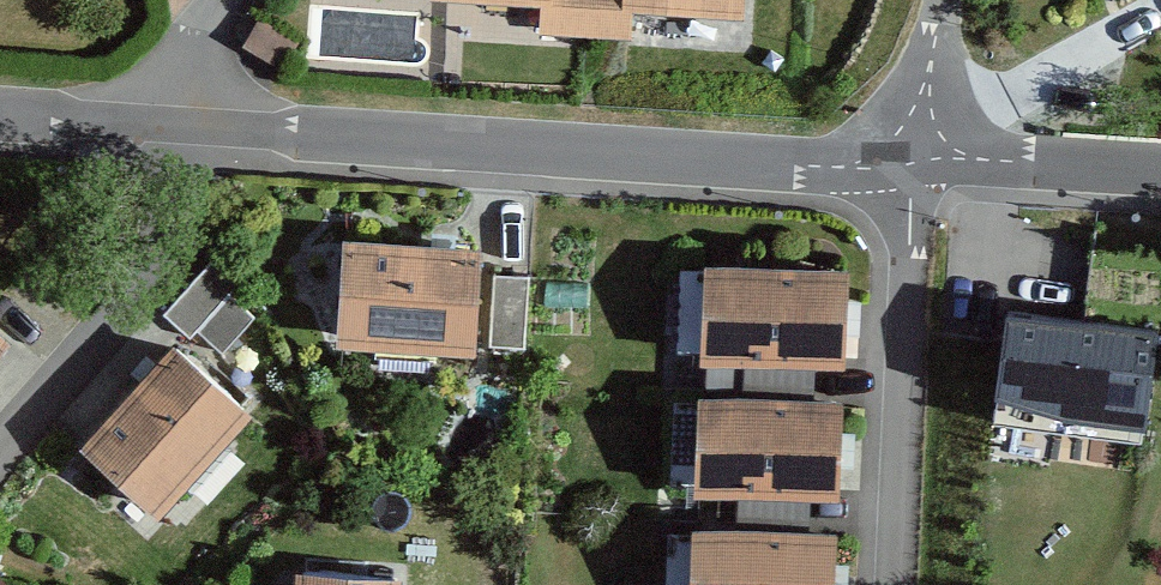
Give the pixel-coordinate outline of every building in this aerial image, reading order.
[(545,23),(623,29),(625,0),(546,0),(545,23)] [(267,15),(252,37),(292,54),(305,33),(267,15)] [(476,245),(345,238),(340,326),(471,333),(476,245)] [(843,268),(712,262),(709,343),(840,348),(843,268)] [(175,309),(220,346),(253,307),(208,269),(175,309)] [(1029,303),(1017,396),(1155,414),(1160,369),(1160,321),(1029,303)] [(237,401),(171,344),(88,440),(153,496),(237,401)] [(838,399),(706,393),(703,474),(834,479),(838,399)] [(701,523),(698,584),(830,584),(832,529),(701,523)] [(299,568),(298,584),(387,584),(387,572),(299,568)]
